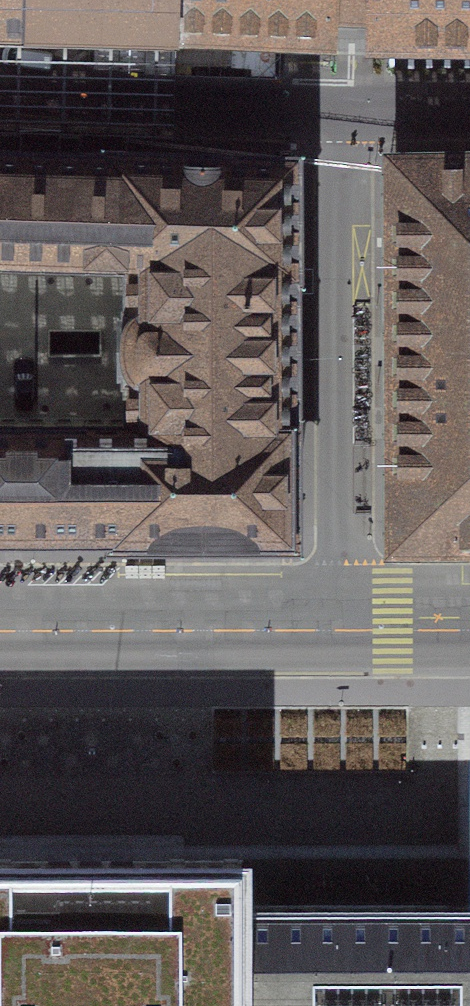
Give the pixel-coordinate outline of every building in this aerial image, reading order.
[(177,26),(178,0),(0,0),(0,23),(177,28),(177,26)] [(177,26),(208,28),(208,29),(304,33),(304,32),(333,33),(334,17),(371,19),(372,0),(178,0),(177,26)] [(371,19),(371,36),(426,37),(469,37),(469,0),(372,0),(371,19)] [(116,535),(116,537),(158,537),(292,536),(292,421),(290,421),(290,268),(292,268),(291,161),(157,157),(115,155),(115,159),(0,155),(0,259),(128,263),(128,308),(126,308),(126,314),(124,314),(124,371),(126,371),(126,377),(128,377),(129,422),(0,422),(0,535),(116,535)] [(469,536),(469,161),(399,163),(400,258),(400,536),(469,536)] [(243,905),(242,875),(244,875),(244,860),(239,860),(239,859),(224,859),(224,860),(185,861),(185,859),(170,859),(170,861),(91,861),(12,861),(12,859),(0,859),(0,1005),(469,1005),(469,905),(243,905)]
